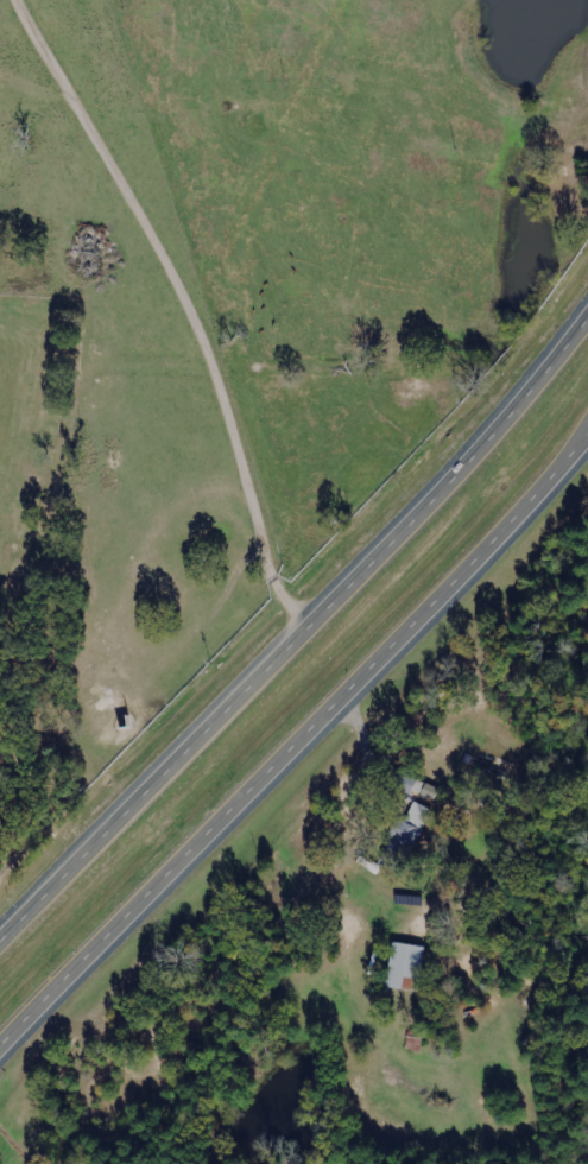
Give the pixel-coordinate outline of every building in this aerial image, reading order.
[(443,788),(410,776),(405,790),(438,802),(443,788)] [(426,811),(409,862),(382,853),(392,823),(402,827),(410,805),(426,811)] [(421,949),(416,995),(384,992),(388,947),(421,949)]
